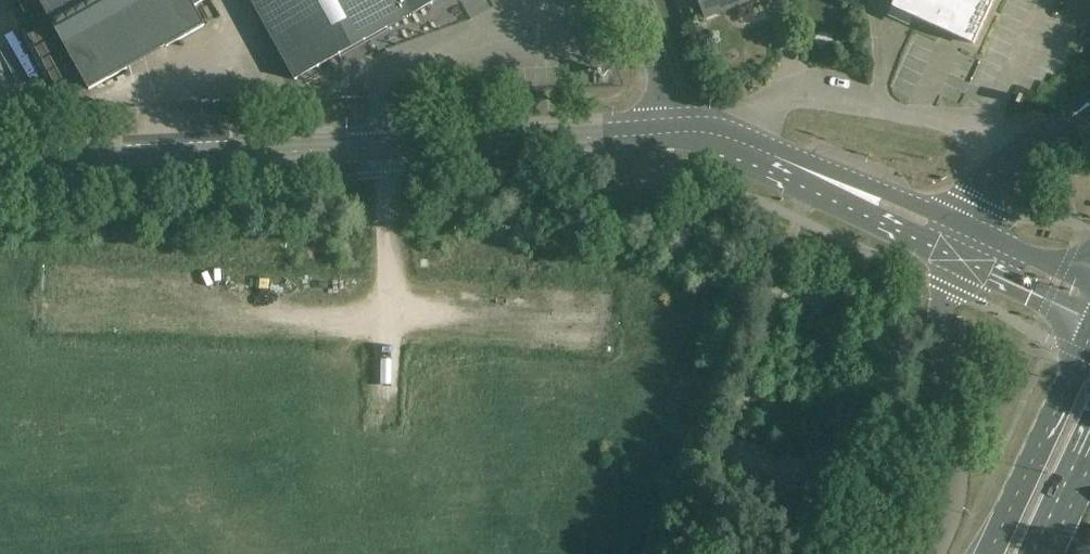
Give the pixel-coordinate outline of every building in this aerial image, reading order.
[(89,89),(205,25),(194,6),(205,0),(40,0),(89,89)] [(295,79),(437,0),(251,0),(295,79)] [(706,16),(749,0),(700,0),(706,16)] [(894,7),(974,44),(994,0),(897,0),(894,7)]
